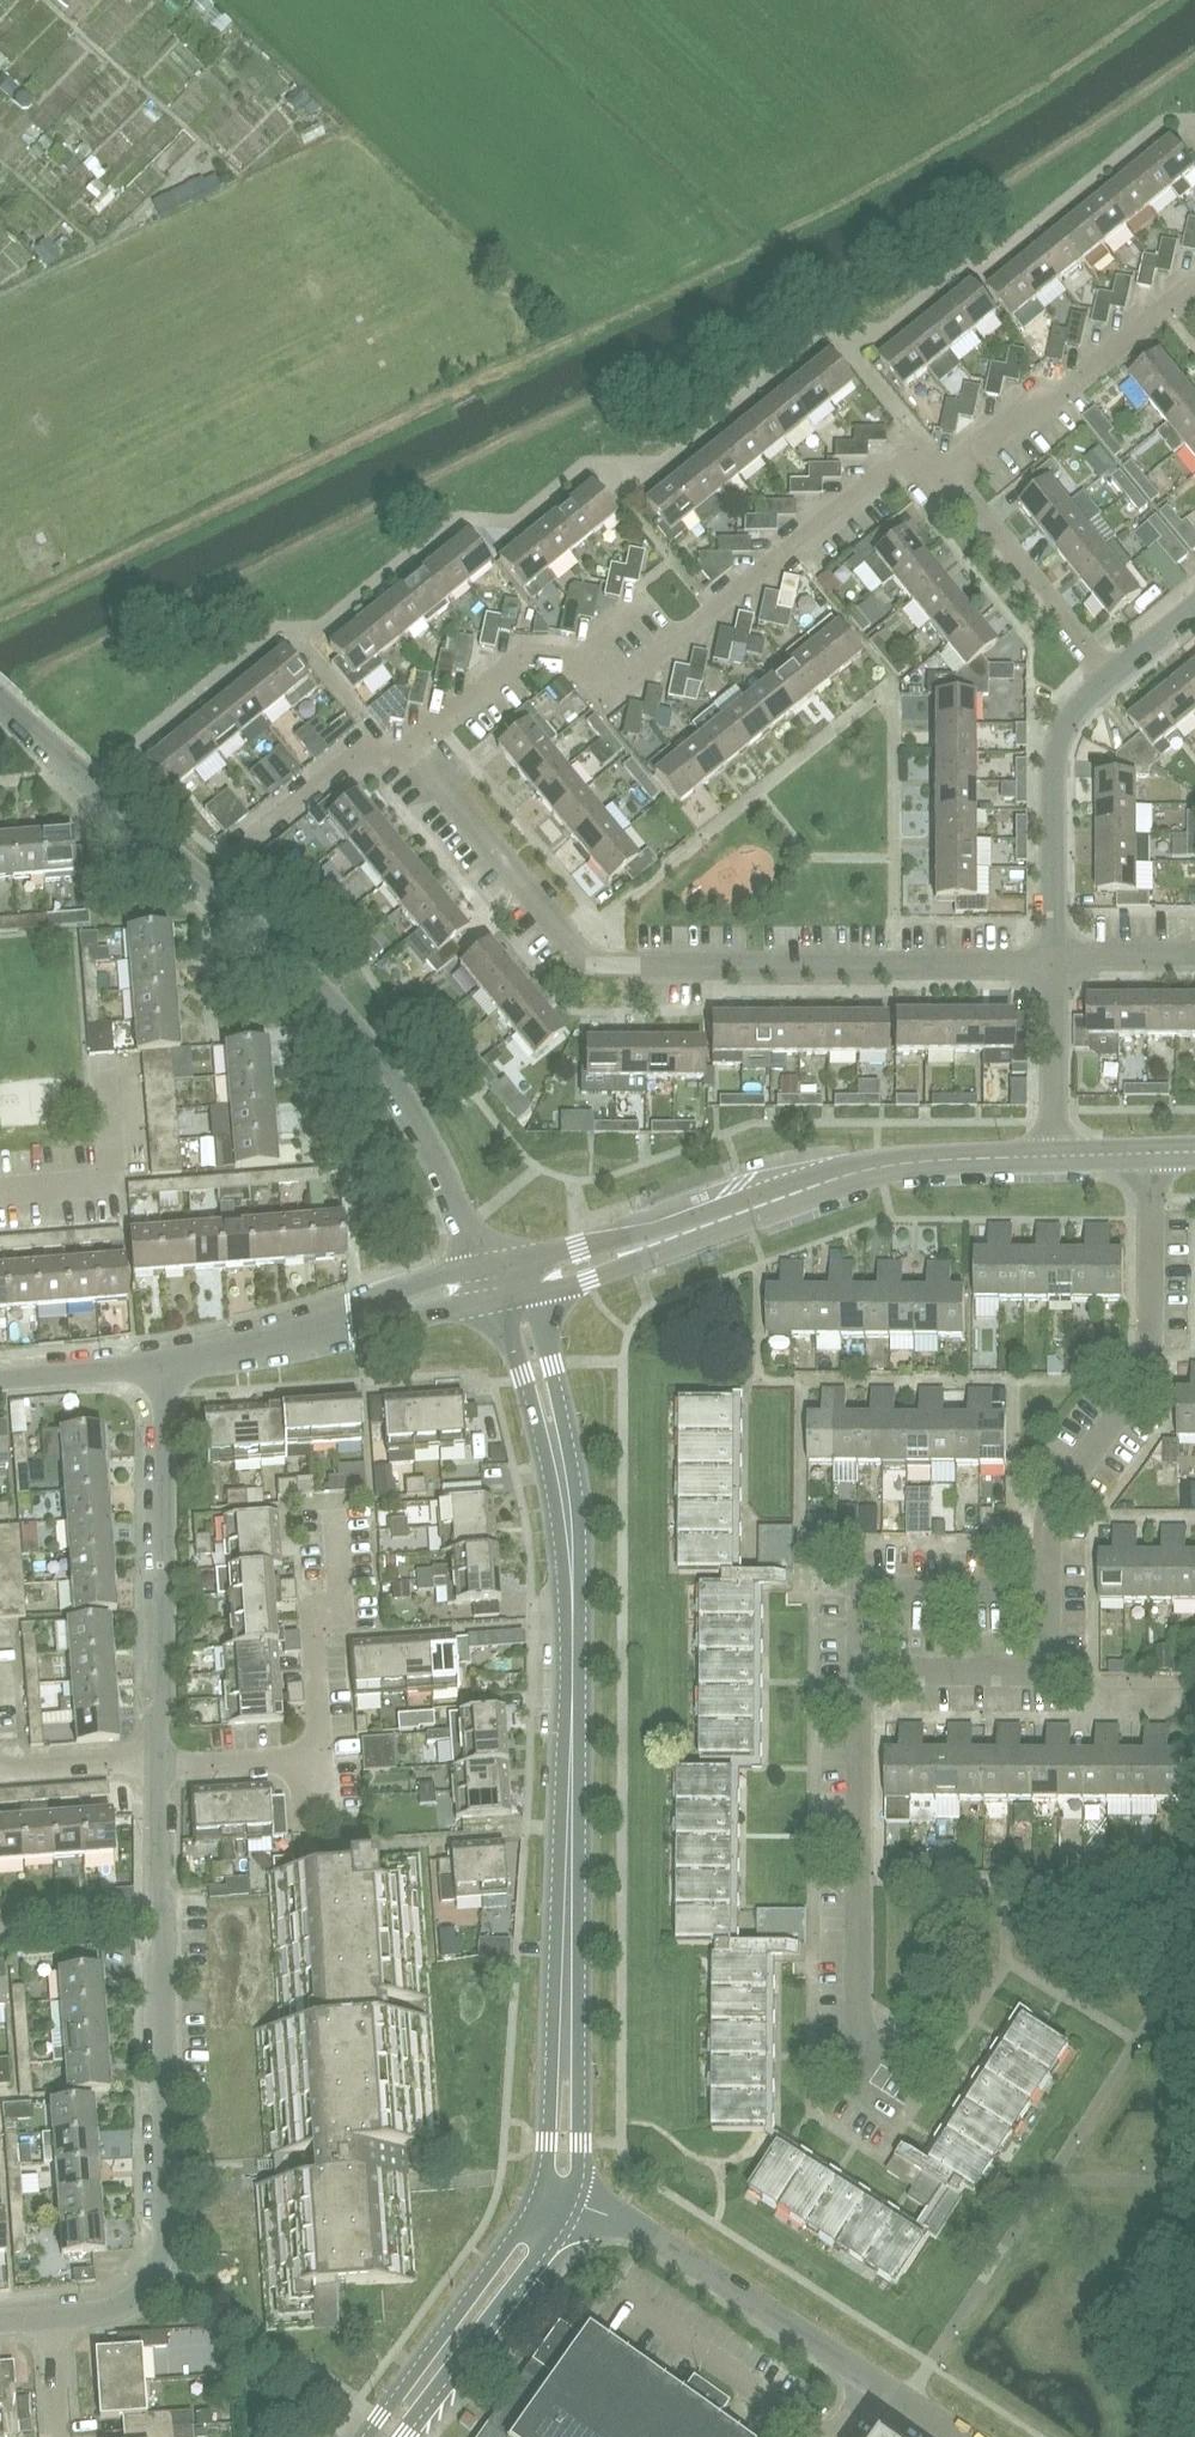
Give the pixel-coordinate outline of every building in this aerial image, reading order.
[(254,66),(243,81),(261,94),(272,79),(254,66)] [(51,111),(72,89),(59,77),(38,99),(51,111)] [(303,134),(311,148),(333,135),(326,122),(303,134)] [(1173,190),(1181,200),(1192,191),(1184,181),(1194,172),(1194,170),(1172,142),(1149,161),(1173,190)] [(175,174),(188,160),(177,150),(164,164),(175,174)] [(1126,179),(1150,208),(1173,190),(1149,161),(1126,179)] [(64,187),(77,203),(92,192),(78,175),(64,187)] [(206,179),(160,202),(167,217),(214,193),(206,179)] [(1103,198),(1127,227),(1150,208),(1126,179),(1103,198)] [(110,187),(95,208),(107,216),(122,195),(110,187)] [(1081,216),(1105,245),(1127,227),(1103,198),(1081,216)] [(1081,216),(1059,234),(1083,263),(1105,245),(1081,216)] [(1184,250),(1194,252),(1194,219),(1191,218),(1184,250)] [(1083,263),(1059,234),(1036,253),(1060,282),(1083,263)] [(1164,240),(1160,258),(1157,271),(1172,274),(1178,243),(1164,240)] [(1036,253),(1013,272),(1037,301),(1060,282),(1036,253)] [(1145,255),(1138,286),(1153,289),(1157,271),(1160,258),(1145,255)] [(1037,301),(1013,272),(990,290),(1014,319),(1037,301)] [(1118,277),(1114,295),(1112,307),(1126,310),(1133,280),(1118,277)] [(950,304),(974,333),(997,314),(974,285),(950,304)] [(1114,295),(1100,292),(1093,322),(1108,325),(1112,307),(1114,295)] [(974,333),(950,304),(928,322),(952,351),(974,333)] [(1074,313),(1070,332),(1067,345),(1081,348),(1088,316),(1074,313)] [(952,351),(928,322),(905,340),(929,369),(952,351)] [(1048,360),(1063,363),(1064,363),(1067,345),(1070,332),(1055,329),(1048,360)] [(929,369),(905,340),(882,359),(906,389),(929,369)] [(1011,348),(1008,366),(1005,379),(1020,382),(1026,350),(1011,348)] [(805,374),(829,404),(853,385),(829,355),(805,374)] [(1132,379),(1150,402),(1180,377),(1162,355),(1132,379)] [(1002,397),(1005,379),(1008,366),(993,363),(987,395),(1002,397)] [(829,404),(805,374),(783,393),(807,422),(829,404)] [(1150,402),(1169,424),(1194,403),(1194,396),(1180,377),(1150,402)] [(967,385),(963,403),(960,416),(975,419),(981,388),(967,385)] [(807,422),(783,393),(760,411),(785,441),(807,422)] [(963,403),(948,400),(942,431),(957,434),(960,416),(963,403)] [(1169,424),(1187,447),(1194,440),(1194,403),(1169,424)] [(1084,418),(1102,441),(1115,430),(1097,407),(1084,418)] [(785,441),(760,411),(737,430),(762,459),(785,441)] [(887,427),(854,428),(855,443),(868,443),(887,443),(887,427)] [(762,459),(737,430),(715,448),(739,478),(762,459)] [(1116,430),(1115,430),(1102,441),(1116,458),(1125,452),(1111,434),(1116,430)] [(1187,447),(1194,456),(1194,440),(1187,447)] [(868,443),(855,443),(836,444),(836,458),(869,458),(868,443)] [(739,478),(715,448),(693,466),(717,496),(739,478)] [(1021,506),(1039,529),(1069,505),(1052,482),(1062,474),(1053,462),(1028,482),(1037,494),(1021,506)] [(1124,468),(1139,486),(1147,479),(1133,462),(1124,468)] [(842,480),(842,465),(810,465),(810,480),(823,480),(842,480)] [(717,496),(693,466),(670,485),(694,514),(717,496)] [(1113,478),(1127,496),(1136,489),(1121,471),(1113,478)] [(1161,495),(1147,479),(1139,486),(1153,502),(1161,495)] [(823,480),(810,480),(791,480),(791,495),(823,495),(823,480)] [(694,514),(670,485),(647,503),(660,520),(655,524),(672,545),(687,532),(681,525),(694,514)] [(568,506),(592,535),(616,516),(592,486),(568,506)] [(1150,505),(1136,489),(1127,496),(1141,512),(1150,505)] [(796,517),(796,516),(796,501),(764,502),(764,517),(778,517),(796,517)] [(1069,505),(1039,529),(1057,551),(1087,527),(1069,505)] [(592,535),(568,506),(546,524),(570,553),(592,535)] [(1161,513),(1175,530),(1188,520),(1187,519),(1183,523),(1169,506),(1161,513)] [(1160,544),(1172,534),(1158,516),(1150,523),(1163,539),(1159,543),(1160,544)] [(778,517),(764,517),(745,517),(745,532),(778,532),(778,517)] [(1188,520),(1175,530),(1194,553),(1194,551),(1194,528),(1188,520)] [(570,553),(546,524),(523,543),(547,572),(570,553)] [(1105,550),(1087,527),(1057,551),(1075,574),(1105,550)] [(894,579),(923,555),(904,531),(890,544),(880,532),(854,552),(858,557),(849,565),(854,571),(862,565),(881,588),(893,578),(894,579)] [(1190,555),(1172,534),(1160,544),(1159,543),(1133,565),(1149,571),(1154,569),(1162,578),(1160,580),(1170,593),(1187,579),(1177,567),(1190,555)] [(444,554),(468,584),(492,565),(467,535),(444,554)] [(719,554),(732,553),(751,553),(751,538),(719,538),(719,554)] [(547,572),(523,543),(501,561),(532,600),(543,591),(535,582),(547,572)] [(630,549),(627,567),(623,581),(639,584),(645,552),(630,549)] [(1105,550),(1075,574),(1093,596),(1123,572),(1105,550)] [(732,553),(719,554),(700,554),(700,569),(713,584),(732,568),(732,553)] [(468,584),(444,554),(421,573),(445,603),(468,584)] [(911,601),(912,601),(942,577),(923,555),(894,579),(911,601)] [(627,567),(612,564),(605,596),(620,599),(623,581),(627,567)] [(1141,595),(1123,572),(1093,596),(1111,619),(1141,595)] [(445,603),(421,573),(399,591),(423,621),(445,603)] [(777,608),(792,611),(799,579),(784,576),(780,594),(777,608)] [(912,601),(930,624),(960,599),(942,577),(912,601)] [(585,586),(581,605),(579,617),(594,620),(600,589),(585,586)] [(423,621),(399,591),(376,610),(400,640),(423,621)] [(774,626),(777,608),(780,594),(766,591),(759,623),(774,626)] [(505,599),(501,618),(499,631),(513,634),(520,602),(505,599)] [(978,622),(960,599),(930,624),(948,646),(978,622)] [(566,602),(560,632),(575,635),(579,617),(581,605),(566,602)] [(848,616),(863,633),(871,626),(856,609),(848,616)] [(400,640),(376,610),(353,629),(378,658),(400,640)] [(732,645),(747,648),(753,616),(739,613),(735,631),(732,645)] [(501,618),(487,615),(480,646),(495,649),(499,631),(501,618)] [(978,622),(948,646),(966,669),(956,677),(956,681),(989,681),(989,666),(982,657),(996,644),(978,622)] [(814,645),(838,674),(862,655),(838,626),(814,645)] [(729,662),(732,645),(735,631),(720,628),(714,660),(729,662)] [(378,658),(353,629),(330,648),(339,659),(332,665),(354,692),(384,666),(378,658)] [(870,642),(885,660),(893,654),(878,636),(870,642)] [(461,637),(457,655),(454,667),(469,671),(475,640),(461,637)] [(792,663),(816,693),(838,674),(814,645),(813,646),(806,638),(785,655),(791,664),(792,663)] [(709,653),(694,650),(690,669),(687,682),(685,693),(700,696),(709,653)] [(284,651),(260,670),(293,709),(316,691),(284,651)] [(442,652),(435,682),(450,686),(454,667),(457,655),(442,652)] [(907,671),(893,654),(885,660),(899,677),(907,671)] [(769,682),(793,711),(816,693),(792,663),(791,664),(769,682)] [(685,693),(687,682),(690,669),(675,666),(669,697),(683,700),(685,693)] [(1176,683),(1194,706),(1194,668),(1176,683)] [(260,670),(238,688),(262,717),(284,699),(293,709),(260,670)] [(415,673),(411,691),(409,705),(423,708),(430,676),(415,673)] [(545,691),(558,708),(576,693),(563,677),(545,691)] [(936,725),(974,725),(974,696),(989,696),(989,681),(956,681),(956,695),(936,696),(936,725)] [(793,711),(769,682),(747,700),(771,729),(793,711)] [(1176,683),(1154,701),(1178,731),(1194,718),(1194,706),(1176,683)] [(238,688),(215,706),(239,736),(262,717),(238,688)] [(393,706),(391,718),(390,719),(405,723),(409,705),(411,691),(397,688),(393,706)] [(642,719),(656,722),(663,691),(648,688),(644,706),(642,719)] [(388,730),(390,719),(391,718),(393,706),(385,695),(370,707),(388,730)] [(724,718),(748,748),(771,729),(747,700),(724,718)] [(1178,731),(1154,701),(1131,720),(1144,735),(1131,745),(1151,770),(1164,760),(1156,750),(1178,731)] [(638,737),(642,719),(644,706),(629,703),(623,734),(638,737)] [(500,748),(518,770),(547,746),(557,739),(529,705),(505,725),(514,736),(500,748)] [(215,706),(193,724),(217,754),(239,736),(215,706)] [(665,707),(659,726),(673,731),(679,712),(665,707)] [(602,739),(610,733),(596,715),(587,722),(602,739)] [(327,751),(339,741),(319,717),(307,726),(327,751)] [(748,748),(724,718),(701,737),(725,766),(748,748)] [(193,724),(170,743),(195,772),(217,754),(193,724)] [(974,753),(974,725),(936,725),(937,754),(974,753)] [(1017,747),(1027,747),(1027,725),(1017,725),(1017,747)] [(327,751),(307,726),(295,736),(316,760),(327,751)] [(601,769),(623,750),(610,733),(602,739),(587,751),(601,769)] [(725,766),(701,737),(679,756),(703,785),(725,766)] [(195,772),(170,743),(147,762),(171,791),(195,772)] [(1099,806),(1138,806),(1138,777),(1151,777),(1151,770),(1131,745),(1118,756),(1118,777),(1098,777),(1099,806)] [(547,746),(518,770),(536,793),(566,769),(547,746)] [(282,788),(294,778),(274,753),(262,763),(282,788)] [(974,782),(974,753),(937,754),(937,783),(974,782)] [(703,785),(679,756),(656,774),(680,804),(703,785)] [(623,766),(638,784),(646,778),(632,760),(623,766)] [(1017,782),(1027,782),(1027,760),(1017,760),(1017,782)] [(282,788),(262,763),(251,772),(271,797),(282,788)] [(584,791),(566,769),(536,793),(554,815),(584,791)] [(660,795),(646,778),(638,784),(652,801),(660,795)] [(974,811),(974,782),(937,783),(937,811),(974,811)] [(1017,805),(1027,805),(1027,782),(1017,782),(1017,805)] [(237,824),(249,815),(229,790),(217,800),(237,824)] [(572,838),(602,814),(584,791),(554,815),(572,838)] [(334,795),(309,816),(319,828),(329,820),(347,841),(376,817),(358,795),(343,807),(334,795)] [(206,809),(226,834),(237,824),(217,800),(206,809)] [(1099,835),(1138,835),(1138,806),(1099,806),(1099,835)] [(937,811),(937,840),(974,840),(974,811),(937,811)] [(620,836),(602,814),(572,838),(591,860),(620,836)] [(376,817),(347,841),(365,864),(395,840),(376,817)] [(1017,840),(1027,840),(1027,818),(1016,818),(1017,840)] [(51,830),(40,831),(40,834),(44,876),(44,882),(75,880),(71,825),(51,826),(51,830)] [(22,832),(10,833),(14,879),(44,876),(40,834),(22,836),(22,832)] [(10,837),(0,837),(0,880),(14,879),(10,833),(10,837)] [(1099,864),(1138,864),(1138,835),(1099,835),(1099,864)] [(639,859),(620,836),(591,860),(609,883),(623,871),(633,883),(658,863),(648,851),(639,859)] [(395,840),(365,864),(383,886),(413,862),(395,840)] [(974,869),(974,840),(937,840),(937,869),(974,869)] [(1017,862),(1027,862),(1027,840),(1017,840),(1017,862)] [(413,862),(383,886),(402,909),(431,885),(413,862)] [(1119,908),(1152,908),(1152,892),(1139,892),(1138,864),(1099,864),(1099,894),(1119,893),(1119,908)] [(975,897),(974,869),(937,869),(937,898),(955,898),(955,913),(988,913),(988,897),(975,897)] [(311,879),(325,896),(333,890),(319,873),(311,879)] [(431,885),(402,909),(420,931),(450,907),(431,885)] [(348,907),(333,890),(325,896),(339,914),(348,907)] [(450,907),(420,931),(439,954),(429,962),(438,974),(463,954),(453,942),(468,930),(450,907)] [(59,928),(77,926),(76,914),(58,916),(59,928)] [(43,929),(43,928),(42,915),(23,917),(24,930),(43,929)] [(355,917),(347,924),(362,942),(370,935),(355,917)] [(13,931),(12,918),(0,919),(0,932),(13,931)] [(130,961),(176,957),(172,957),(171,939),(174,939),(173,927),(171,927),(171,926),(127,930),(127,931),(128,931),(130,961)] [(384,952),(370,935),(362,942),(376,959),(384,952)] [(480,990),(509,965),(491,943),(461,968),(480,990)] [(95,964),(94,945),(81,946),(82,965),(95,964)] [(177,969),(176,957),(130,961),(133,991),(178,987),(175,987),(173,969),(177,969)] [(528,988),(509,965),(480,990),(498,1012),(528,988)] [(98,994),(96,975),(83,976),(84,995),(98,994)] [(180,1017),(177,1017),(176,999),(179,999),(178,987),(133,991),(135,1021),(180,1017)] [(546,1010),(528,988),(498,1012),(516,1035),(546,1010)] [(1076,1018),(1076,1050),(1090,1050),(1090,1037),(1120,1037),(1119,999),(1091,999),(1091,1018),(1076,1018)] [(1148,999),(1119,999),(1120,1037),(1149,1037),(1148,999)] [(1148,999),(1149,1037),(1177,1037),(1177,999),(1148,999)] [(1177,999),(1177,1037),(1194,1037),(1194,999),(1177,999)] [(424,1006),(438,1024),(447,1017),(432,1000),(424,1006)] [(100,1025),(100,1024),(99,1005),(85,1006),(87,1026),(100,1025)] [(546,1010),(516,1035),(535,1057),(564,1032),(546,1010)] [(1013,1064),(1027,1064),(1028,1064),(1028,1032),(1014,1032),(1014,1013),(984,1014),(985,1052),(1013,1052),(1013,1064)] [(926,1052),(926,1014),(897,1014),(897,1052),(926,1052)] [(955,1052),(955,1014),(926,1014),(926,1052),(955,1052)] [(985,1052),(984,1014),(955,1014),(955,1052),(985,1052)] [(829,1055),(829,1016),(800,1017),(800,1055),(829,1055)] [(857,1055),(857,1016),(829,1016),(829,1055),(857,1055)] [(857,1055),(858,1055),(887,1055),(887,1016),(857,1016),(857,1055)] [(181,1029),(180,1017),(135,1021),(137,1051),(137,1052),(142,1052),(172,1050),(180,1049),(180,1047),(178,1029),(181,1029)] [(460,1034),(447,1017),(438,1024),(452,1041),(460,1034)] [(742,1055),(742,1017),(713,1017),(713,1055),(742,1055)] [(771,1055),(771,1017),(742,1017),(742,1055),(771,1055)] [(800,1055),(800,1017),(771,1017),(771,1055),(800,1055)] [(111,1024),(100,1025),(87,1026),(89,1056),(114,1054),(111,1024)] [(675,1041),(675,1079),(704,1079),(704,1040),(675,1041)] [(617,1041),(616,1041),(587,1041),(587,1079),(617,1079),(617,1041)] [(617,1041),(617,1079),(646,1079),(645,1041),(617,1041)] [(675,1079),(675,1041),(645,1041),(646,1079),(675,1079)] [(268,1042),(225,1045),(225,1046),(225,1047),(226,1047),(228,1077),(270,1073),(269,1055),(268,1044),(269,1043),(268,1042)] [(460,1051),(475,1069),(483,1062),(468,1044),(460,1051)] [(173,1065),(172,1050),(142,1052),(143,1068),(173,1065)] [(496,1078),(483,1062),(475,1069),(488,1085),(496,1078)] [(143,1068),(144,1083),(174,1081),(173,1065),(143,1068)] [(270,1073),(228,1077),(231,1107),(273,1103),(271,1085),(270,1073)] [(144,1083),(146,1098),(175,1096),(174,1081),(144,1083)] [(1126,1097),(1149,1097),(1149,1086),(1126,1086),(1126,1097)] [(1171,1086),(1149,1086),(1149,1097),(1171,1097),(1171,1086)] [(147,1113),(177,1111),(175,1096),(146,1098),(147,1113)] [(778,1107),(800,1107),(800,1096),(778,1097),(778,1107)] [(800,1096),(800,1107),(822,1107),(822,1096),(800,1096)] [(858,1107),(858,1096),(835,1096),(835,1107),(858,1107)] [(880,1096),(858,1096),(858,1107),(881,1107),(880,1096)] [(896,1107),(920,1107),(919,1096),(896,1096),(896,1107)] [(955,1107),(955,1096),(932,1096),(933,1107),(955,1107)] [(955,1096),(955,1107),(977,1107),(977,1096),(955,1096)] [(720,1107),(742,1107),(742,1097),(720,1097),(720,1107)] [(742,1097),(742,1107),(765,1107),(765,1097),(742,1097)] [(273,1103),(231,1107),(231,1108),(233,1137),(275,1133),(274,1115),(273,1103)] [(147,1113),(148,1128),(178,1126),(177,1111),(147,1113)] [(594,1134),(617,1134),(617,1123),(595,1123),(594,1134)] [(639,1123),(617,1123),(617,1134),(639,1134),(639,1123)] [(652,1133),(675,1134),(675,1123),(652,1123),(652,1133)] [(675,1123),(675,1134),(696,1134),(696,1123),(675,1123)] [(149,1143),(179,1141),(178,1126),(148,1128),(149,1143)] [(275,1133),(233,1137),(233,1138),(235,1167),(235,1168),(278,1165),(278,1163),(276,1145),(275,1133)] [(149,1143),(150,1158),(180,1156),(179,1141),(149,1143)] [(152,1175),(182,1172),(180,1156),(150,1158),(152,1175)] [(308,1183),(309,1183),(328,1182),(327,1168),(307,1170),(308,1183)] [(298,1184),(297,1171),(277,1172),(278,1185),(298,1184)] [(268,1186),(267,1174),(267,1173),(247,1174),(248,1188),(268,1186)] [(237,1175),(217,1177),(220,1204),(239,1203),(237,1175)] [(207,1191),(207,1178),(206,1178),(187,1179),(188,1192),(207,1191)] [(177,1193),(177,1181),(176,1180),(157,1181),(158,1195),(177,1193)] [(128,1197),(129,1197),(147,1195),(146,1182),(127,1184),(128,1197)] [(312,1218),(315,1264),(315,1260),(333,1259),(333,1262),(345,1261),(345,1259),(346,1259),(343,1215),(341,1215),(341,1216),(312,1218)] [(303,1264),(315,1264),(312,1218),(282,1221),(285,1266),(285,1263),(303,1261),(303,1264)] [(255,1268),(255,1265),(273,1263),(273,1267),(285,1266),(282,1221),(251,1223),(255,1268)] [(243,1269),(255,1268),(251,1223),(221,1225),(225,1270),(225,1267),(243,1266),(243,1269)] [(225,1270),(221,1225),(191,1227),(195,1273),(195,1269),(213,1268),(213,1271),(225,1270)] [(975,1300),(1001,1300),(1001,1226),(989,1226),(989,1251),(975,1251),(975,1300)] [(1001,1226),(1001,1300),(1025,1300),(1025,1252),(1013,1252),(1013,1226),(1001,1226)] [(1025,1300),(1050,1300),(1050,1226),(1038,1226),(1038,1252),(1025,1252),(1025,1300)] [(1050,1226),(1050,1300),(1074,1300),(1074,1253),(1061,1252),(1061,1226),(1050,1226)] [(1074,1300),(1098,1300),(1098,1226),(1087,1226),(1087,1253),(1074,1253),(1074,1300)] [(1098,1226),(1098,1300),(1124,1300),(1124,1251),(1110,1251),(1110,1226),(1098,1226)] [(183,1274),(195,1273),(191,1227),(161,1230),(165,1275),(165,1272),(183,1270),(183,1274)] [(122,1242),(121,1229),(102,1230),(103,1243),(122,1242)] [(153,1276),(165,1275),(161,1230),(132,1232),(132,1231),(130,1232),(133,1275),(135,1275),(135,1274),(153,1273),(153,1276)] [(73,1246),(92,1244),(91,1231),(72,1232),(73,1246)] [(43,1248),(62,1247),(61,1233),(42,1235),(43,1248)] [(13,1250),(32,1249),(31,1236),(12,1237),(13,1250)] [(127,1300),(128,1300),(125,1257),(123,1257),(105,1259),(105,1256),(93,1257),(97,1302),(127,1300)] [(67,1305),(97,1302),(93,1257),(93,1260),(75,1261),(75,1258),(63,1259),(67,1305)] [(37,1307),(67,1305),(63,1259),(63,1262),(45,1264),(44,1261),(33,1262),(37,1307)] [(6,1310),(37,1307),(33,1262),(32,1262),(33,1265),(15,1266),(14,1263),(3,1264),(6,1310)] [(768,1338),(793,1338),(793,1263),(782,1263),(782,1289),(768,1289),(768,1338)] [(793,1338),(818,1338),(818,1290),(805,1290),(805,1263),(793,1263),(793,1338)] [(818,1338),(842,1338),(842,1264),(831,1264),(831,1290),(818,1290),(818,1338)] [(842,1338),(866,1338),(867,1290),(854,1290),(854,1264),(842,1264),(842,1338)] [(866,1338),(891,1338),(891,1264),(879,1264),(879,1290),(867,1290),(866,1338)] [(891,1338),(915,1338),(915,1290),(902,1290),(903,1264),(891,1264),(891,1338)] [(915,1338),(940,1338),(940,1264),(928,1264),(928,1290),(915,1290),(915,1338)] [(940,1264),(940,1338),(965,1338),(965,1289),(951,1289),(951,1264),(940,1264)] [(1194,1439),(1194,1365),(1193,1365),(1193,1390),(1179,1390),(1179,1439),(1194,1439)] [(810,1464),(836,1464),(836,1390),(824,1390),(824,1415),(810,1415),(810,1464)] [(836,1464),(860,1465),(860,1417),(848,1417),(848,1390),(836,1390),(836,1464)] [(860,1465),(884,1465),(885,1390),(873,1390),(873,1417),(860,1417),(860,1465)] [(884,1465),(909,1465),(909,1417),(896,1417),(896,1390),(885,1390),(884,1465)] [(909,1465),(933,1465),(934,1391),(922,1391),(922,1417),(909,1417),(909,1465)] [(958,1465),(958,1417),(945,1417),(945,1391),(934,1391),(933,1465),(958,1465)] [(958,1465),(982,1465),(982,1391),(971,1391),(971,1417),(958,1417),(958,1465)] [(1008,1465),(1008,1416),(994,1416),(994,1391),(982,1391),(982,1465),(1008,1465)] [(463,1406),(462,1392),(437,1393),(441,1449),(466,1447),(465,1422),(479,1421),(478,1405),(463,1406)] [(441,1449),(437,1393),(411,1395),(415,1451),(441,1449)] [(416,1464),(415,1451),(411,1395),(384,1397),(389,1466),(416,1464)] [(733,1587),(724,1587),(703,1587),(702,1761),(764,1761),(764,1747),(755,1747),(755,1726),(764,1726),(764,1713),(755,1713),(755,1692),(764,1692),(764,1679),(755,1679),(755,1657),(764,1657),(764,1645),(756,1645),(756,1623),(764,1623),(764,1610),(756,1610),(756,1587),(788,1587),(788,1577),(795,1577),(796,1528),(760,1527),(759,1574),(742,1574),(742,1562),(733,1562),(733,1541),(742,1541),(742,1527),(733,1527),(733,1506),(742,1506),(743,1494),(734,1494),(734,1472),(743,1472),(743,1459),(734,1459),(734,1439),(744,1439),(743,1425),(734,1425),(734,1403),(743,1403),(744,1395),(718,1395),(718,1401),(682,1401),(681,1493),(681,1576),(733,1576),(733,1587)] [(364,1444),(360,1400),(334,1401),(338,1446),(364,1444)] [(338,1446),(334,1401),(309,1403),(312,1448),(338,1446)] [(312,1448),(309,1403),(283,1405),(286,1450),(312,1448)] [(286,1450),(283,1405),(257,1406),(261,1462),(286,1461),(286,1450)] [(261,1462),(257,1406),(232,1408),(236,1464),(261,1462)] [(236,1464),(232,1408),(205,1410),(209,1466),(236,1464)] [(48,1463),(63,1462),(108,1458),(105,1458),(103,1440),(107,1440),(106,1428),(103,1428),(103,1427),(46,1431),(48,1463)] [(14,1454),(27,1453),(26,1434),(12,1435),(14,1454)] [(1179,1466),(1179,1439),(1163,1439),(1163,1466),(1179,1466)] [(109,1470),(108,1458),(63,1462),(65,1492),(110,1488),(107,1488),(106,1470),(109,1470)] [(28,1464),(15,1465),(16,1484),(29,1483),(28,1464)] [(340,1476),(341,1491),(366,1490),(365,1475),(349,1476),(349,1475),(340,1476)] [(341,1491),(340,1476),(329,1477),(330,1492),(341,1491)] [(417,1479),(418,1495),(427,1494),(427,1493),(426,1478),(417,1479)] [(313,1479),(288,1480),(289,1496),(314,1494),(313,1479)] [(418,1495),(417,1479),(406,1480),(407,1494),(407,1495),(418,1495)] [(289,1496),(288,1480),(276,1481),(277,1497),(289,1496)] [(396,1497),(395,1480),(374,1481),(375,1499),(396,1497)] [(443,1486),(444,1500),(482,1498),(481,1483),(443,1486)] [(111,1500),(110,1488),(65,1492),(67,1522),(113,1518),(109,1518),(108,1500),(111,1500)] [(227,1508),(239,1507),(238,1491),(226,1492),(227,1508)] [(247,1491),(238,1491),(239,1507),(248,1507),(247,1491)] [(17,1495),(18,1514),(32,1513),(30,1494),(17,1495)] [(438,1501),(440,1526),(496,1522),(494,1497),(482,1498),(444,1500),(438,1501)] [(10,1516),(9,1504),(0,1505),(0,1518),(10,1517),(10,1516)] [(932,1535),(932,1504),(907,1504),(906,1535),(932,1535)] [(281,1540),(280,1514),(224,1518),(226,1544),(281,1540)] [(860,1535),(860,1515),(842,1515),(842,1535),(860,1535)] [(861,1535),(875,1535),(875,1515),(861,1515),(861,1535)] [(113,1518),(67,1522),(70,1552),(115,1548),(112,1548),(110,1530),(113,1530),(113,1518)] [(392,1529),(408,1528),(407,1519),(392,1519),(392,1529)] [(496,1522),(440,1526),(441,1553),(497,1549),(496,1522)] [(37,1524),(0,1527),(0,1542),(20,1540),(21,1545),(38,1543),(37,1524)] [(1101,1601),(1126,1602),(1127,1527),(1115,1527),(1115,1552),(1101,1552),(1101,1601)] [(1127,1527),(1126,1602),(1151,1602),(1151,1554),(1138,1554),(1138,1527),(1127,1527)] [(1151,1602),(1175,1602),(1176,1527),(1164,1527),(1164,1554),(1151,1554),(1151,1602)] [(1175,1602),(1194,1602),(1194,1554),(1187,1554),(1187,1527),(1176,1527),(1175,1602)] [(408,1528),(392,1529),(393,1539),(408,1538),(408,1528)] [(196,1546),(212,1545),(211,1535),(195,1536),(196,1546)] [(867,1547),(915,1548),(915,1535),(867,1535),(867,1547)] [(21,1555),(21,1545),(20,1540),(0,1542),(0,1557),(21,1555)] [(281,1540),(226,1544),(228,1570),(274,1567),(283,1566),(282,1557),(281,1540)] [(212,1545),(196,1546),(196,1555),(212,1555),(212,1545)] [(116,1560),(115,1548),(70,1552),(72,1582),(117,1578),(114,1578),(113,1560),(116,1560)] [(417,1571),(417,1581),(454,1579),(499,1575),(497,1549),(441,1553),(441,1554),(453,1553),(454,1566),(432,1568),(432,1570),(417,1571)] [(23,1570),(21,1555),(0,1557),(0,1572),(23,1570)] [(387,1558),(388,1570),(409,1569),(409,1557),(387,1558)] [(229,1595),(276,1592),(274,1567),(228,1570),(229,1595)] [(23,1570),(0,1572),(0,1587),(24,1586),(23,1570)] [(205,1572),(205,1586),(225,1586),(225,1572),(205,1572)] [(454,1579),(417,1581),(418,1591),(434,1590),(434,1588),(446,1588),(448,1605),(474,1603),(474,1618),(500,1616),(499,1602),(501,1601),(499,1575),(454,1579)] [(118,1590),(117,1578),(72,1582),(74,1612),(74,1613),(117,1610),(117,1608),(116,1608),(115,1590),(118,1590)] [(281,1592),(297,1591),(296,1580),(280,1582),(281,1592)] [(25,1600),(24,1586),(0,1587),(0,1602),(25,1600)] [(297,1591),(281,1592),(282,1601),(297,1600),(297,1594),(297,1591)] [(281,1592),(276,1592),(229,1595),(231,1622),(277,1618),(277,1609),(282,1609),(282,1601),(281,1592)] [(26,1617),(25,1600),(0,1602),(0,1619),(26,1617)] [(115,1649),(112,1649),(111,1631),(114,1631),(113,1619),(110,1619),(110,1618),(67,1621),(67,1623),(68,1623),(70,1652),(115,1649)] [(277,1618),(231,1622),(233,1647),(279,1644),(285,1643),(284,1633),(284,1630),(278,1630),(277,1618)] [(284,1633),(285,1643),(300,1642),(299,1632),(284,1633)] [(503,1647),(502,1633),(468,1635),(468,1638),(455,1639),(455,1636),(428,1638),(433,1694),(459,1692),(457,1665),(471,1664),(470,1649),(503,1647)] [(37,1655),(36,1636),(22,1637),(24,1656),(37,1655)] [(402,1640),(407,1696),(433,1694),(428,1638),(402,1640)] [(377,1642),(381,1698),(407,1696),(402,1640),(387,1641),(377,1642)] [(300,1642),(285,1643),(285,1652),(301,1651),(300,1642)] [(351,1644),(356,1700),(381,1698),(377,1642),(351,1644)] [(225,1674),(281,1670),(279,1644),(233,1647),(223,1647),(225,1674)] [(1155,1648),(1156,1672),(1171,1672),(1171,1647),(1155,1648)] [(116,1661),(115,1649),(70,1652),(72,1683),(117,1679),(114,1679),(113,1661),(116,1661)] [(1192,1658),(1173,1658),(1173,1675),(1192,1675),(1192,1658)] [(39,1685),(38,1666),(25,1667),(26,1686),(39,1685)] [(226,1699),(282,1695),(281,1670),(225,1674),(226,1699)] [(62,1713),(74,1713),(120,1709),(116,1709),(115,1691),(118,1691),(117,1679),(72,1683),(73,1698),(61,1699),(62,1713)] [(288,1685),(288,1695),(304,1694),(303,1684),(288,1685)] [(304,1694),(288,1695),(289,1704),(305,1703),(304,1694)] [(228,1725),(284,1721),(282,1695),(226,1699),(228,1725)] [(41,1715),(40,1696),(27,1697),(28,1716),(41,1715)] [(120,1721),(120,1709),(74,1713),(76,1742),(76,1744),(119,1741),(119,1739),(117,1721),(120,1721)] [(451,1741),(506,1737),(505,1710),(449,1714),(450,1730),(427,1731),(428,1743),(451,1741)] [(434,1713),(408,1715),(410,1731),(419,1731),(419,1729),(435,1728),(434,1713)] [(410,1731),(408,1715),(398,1716),(399,1732),(410,1731)] [(366,1718),(357,1718),(358,1733),(368,1733),(366,1718)] [(42,1726),(30,1727),(29,1727),(30,1746),(44,1745),(42,1726)] [(913,1800),(913,1726),(901,1726),(901,1751),(887,1751),(887,1812),(913,1812),(913,1800)] [(924,1726),(913,1726),(913,1800),(937,1800),(937,1752),(924,1752),(924,1726)] [(961,1800),(961,1726),(950,1726),(950,1752),(937,1752),(937,1800),(961,1800)] [(973,1726),(961,1726),(961,1800),(986,1800),(986,1752),(973,1752),(973,1726)] [(1010,1800),(1010,1726),(999,1726),(999,1752),(986,1752),(986,1800),(1010,1800)] [(1022,1726),(1010,1726),(1010,1800),(1035,1800),(1035,1752),(1022,1752),(1022,1726)] [(1060,1800),(1060,1726),(1048,1726),(1048,1752),(1035,1752),(1035,1800),(1060,1800)] [(1072,1726),(1060,1726),(1060,1800),(1084,1800),(1084,1752),(1072,1752),(1072,1726)] [(1109,1800),(1109,1726),(1097,1726),(1097,1752),(1084,1752),(1084,1800),(1109,1800)] [(1120,1726),(1109,1726),(1109,1800),(1133,1800),(1133,1752),(1120,1752),(1120,1726)] [(1158,1800),(1158,1726),(1146,1726),(1146,1752),(1133,1752),(1133,1800),(1158,1800)] [(1169,1726),(1158,1726),(1158,1800),(1183,1800),(1183,1751),(1169,1751),(1169,1726)] [(397,1769),(395,1735),(362,1738),(364,1771),(397,1769)] [(452,1766),(508,1762),(506,1737),(451,1741),(452,1766)] [(454,1793),(510,1789),(508,1762),(452,1766),(454,1793)] [(717,1961),(714,1961),(714,2131),(776,2131),(776,2118),(767,2118),(767,2096),(776,2096),(776,2083),(768,2082),(768,2063),(777,2063),(777,2049),(769,2049),(769,2028),(777,2028),(777,2013),(769,2013),(769,1992),(777,1992),(777,1980),(770,1979),(770,1957),(802,1958),(803,1945),(808,1945),(808,1910),(758,1910),(758,1943),(740,1943),(740,1931),(732,1931),(732,1910),(740,1910),(741,1896),(732,1896),(732,1876),(741,1876),(741,1862),(733,1862),(733,1842),(741,1842),(741,1828),(733,1828),(733,1806),(742,1806),(742,1794),(733,1794),(733,1770),(679,1770),(679,1945),(717,1945),(717,1961)] [(109,1796),(108,1782),(89,1784),(90,1797),(109,1796)] [(420,1795),(435,1794),(435,1783),(419,1784),(420,1795)] [(79,1798),(78,1785),(59,1786),(60,1799),(79,1798)] [(271,1786),(245,1788),(248,1843),(274,1841),(274,1838),(288,1837),(286,1798),(272,1799),(271,1786)] [(49,1800),(48,1787),(29,1789),(30,1802),(49,1800)] [(234,1863),(233,1844),(248,1843),(245,1788),(219,1789),(224,1863),(225,1879),(234,1879),(233,1863),(234,1863)] [(18,1789),(0,1791),(0,1802),(0,1804),(19,1803),(18,1789)] [(219,1789),(192,1791),(196,1846),(221,1844),(223,1863),(224,1863),(219,1789)] [(510,1789),(454,1793),(456,1818),(512,1815),(510,1789)] [(435,1794),(420,1795),(420,1804),(436,1803),(435,1794)] [(80,1814),(84,1856),(113,1854),(115,1854),(112,1811),(110,1811),(110,1812),(92,1813),(92,1810),(80,1811),(80,1814)] [(53,1858),(84,1856),(80,1814),(62,1815),(62,1812),(50,1813),(50,1816),(53,1858)] [(23,1861),(53,1858),(50,1816),(32,1818),(32,1814),(20,1815),(20,1819),(23,1861)] [(23,1861),(20,1819),(2,1820),(2,1817),(0,1817),(0,1862),(23,1861)] [(478,1844),(482,1899),(508,1897),(504,1842),(478,1844)] [(478,1844),(452,1846),(453,1859),(439,1860),(442,1902),(482,1899),(478,1844)] [(260,2029),(265,2098),(270,2157),(275,2156),(277,2184),(260,2186),(271,2329),(339,2324),(336,2288),(412,2283),(401,2149),(436,2146),(417,1859),(376,1862),(376,1857),(373,1858),(372,1848),(336,1850),(337,1869),(273,1873),(284,2028),(260,2029)] [(274,1862),(275,1873),(294,1872),(293,1861),(274,1862)] [(223,1863),(213,1864),(214,1880),(225,1879),(224,1863),(223,1863)] [(88,1876),(68,1875),(67,1901),(87,1902),(88,1876)] [(490,1957),(491,1940),(479,1940),(479,1956),(490,1957)] [(106,1998),(103,1998),(102,1980),(105,1979),(104,1968),(101,1968),(101,1967),(58,1970),(58,1972),(59,1972),(61,2001),(106,1998)] [(24,1985),(12,1986),(11,1986),(13,2005),(26,2004),(24,1985)] [(107,2010),(106,1998),(61,2001),(63,2031),(109,2028),(105,2028),(104,2010),(107,2010)] [(942,2144),(930,2163),(903,2146),(896,2156),(922,2174),(908,2196),(928,2209),(914,2230),(898,2220),(902,2213),(891,2206),(886,2212),(869,2201),(873,2194),(862,2187),(858,2194),(840,2182),(844,2175),(833,2168),(828,2175),(811,2163),(815,2157),(803,2148),(798,2155),(780,2144),(751,2188),(896,2283),(929,2232),(937,2237),(962,2198),(959,2196),(966,2186),(975,2192),(1073,2041),(1021,2007),(1010,2025),(1016,2029),(1005,2047),(998,2043),(991,2054),(998,2058),(987,2075),(980,2070),(972,2083),(979,2087),(968,2104),(961,2100),(954,2111),(961,2115),(949,2133),(943,2129),(935,2140),(942,2144)] [(15,2035),(28,2034),(27,2015),(14,2016),(15,2035)] [(63,2031),(65,2050),(53,2051),(54,2062),(111,2058),(108,2058),(106,2040),(109,2040),(109,2028),(63,2031)] [(17,2065),(31,2064),(29,2045),(16,2046),(17,2065)] [(112,2070),(111,2058),(54,2062),(54,2064),(66,2063),(68,2091),(67,2091),(67,2093),(111,2090),(111,2088),(110,2088),(109,2070),(112,2070)] [(12,2085),(10,2059),(0,2059),(0,2086),(12,2085)] [(18,2076),(20,2095),(33,2094),(31,2075),(18,2076)] [(53,2133),(95,2129),(94,2111),(97,2111),(96,2099),(93,2099),(93,2098),(50,2102),(50,2103),(51,2103),(53,2133)] [(3,2106),(5,2137),(18,2136),(16,2105),(4,2106),(3,2106)] [(44,2164),(55,2163),(97,2159),(96,2141),(99,2141),(98,2129),(95,2129),(53,2133),(42,2134),(44,2164)] [(20,2166),(20,2165),(19,2147),(6,2148),(7,2167),(20,2166)] [(101,2171),(101,2159),(97,2159),(55,2163),(58,2193),(100,2189),(98,2171),(101,2171)] [(23,2196),(23,2195),(21,2177),(8,2178),(9,2197),(23,2196)] [(104,2201),(103,2189),(100,2189),(58,2193),(60,2223),(102,2219),(101,2201),(104,2201)] [(12,2227),(13,2227),(25,2226),(23,2207),(10,2208),(12,2227)] [(106,2231),(105,2219),(102,2219),(60,2223),(62,2252),(62,2254),(105,2251),(105,2249),(104,2249),(103,2231),(106,2231)] [(26,2237),(14,2238),(13,2238),(14,2257),(27,2256),(26,2237)] [(479,2436),(742,2436),(717,2420),(729,2403),(694,2377),(682,2394),(588,2328),(581,2337),(561,2323),(479,2436)] [(99,2383),(146,2380),(144,2348),(170,2346),(168,2330),(126,2333),(127,2348),(97,2351),(99,2383)] [(3,2408),(5,2434),(21,2433),(17,2383),(2,2385),(1,2362),(0,2362),(0,2409),(3,2408)] [(194,2426),(193,2410),(148,2413),(146,2380),(99,2383),(102,2417),(131,2415),(132,2430),(175,2427),(194,2426)] [(175,2427),(132,2430),(133,2436),(176,2436),(175,2427)]
